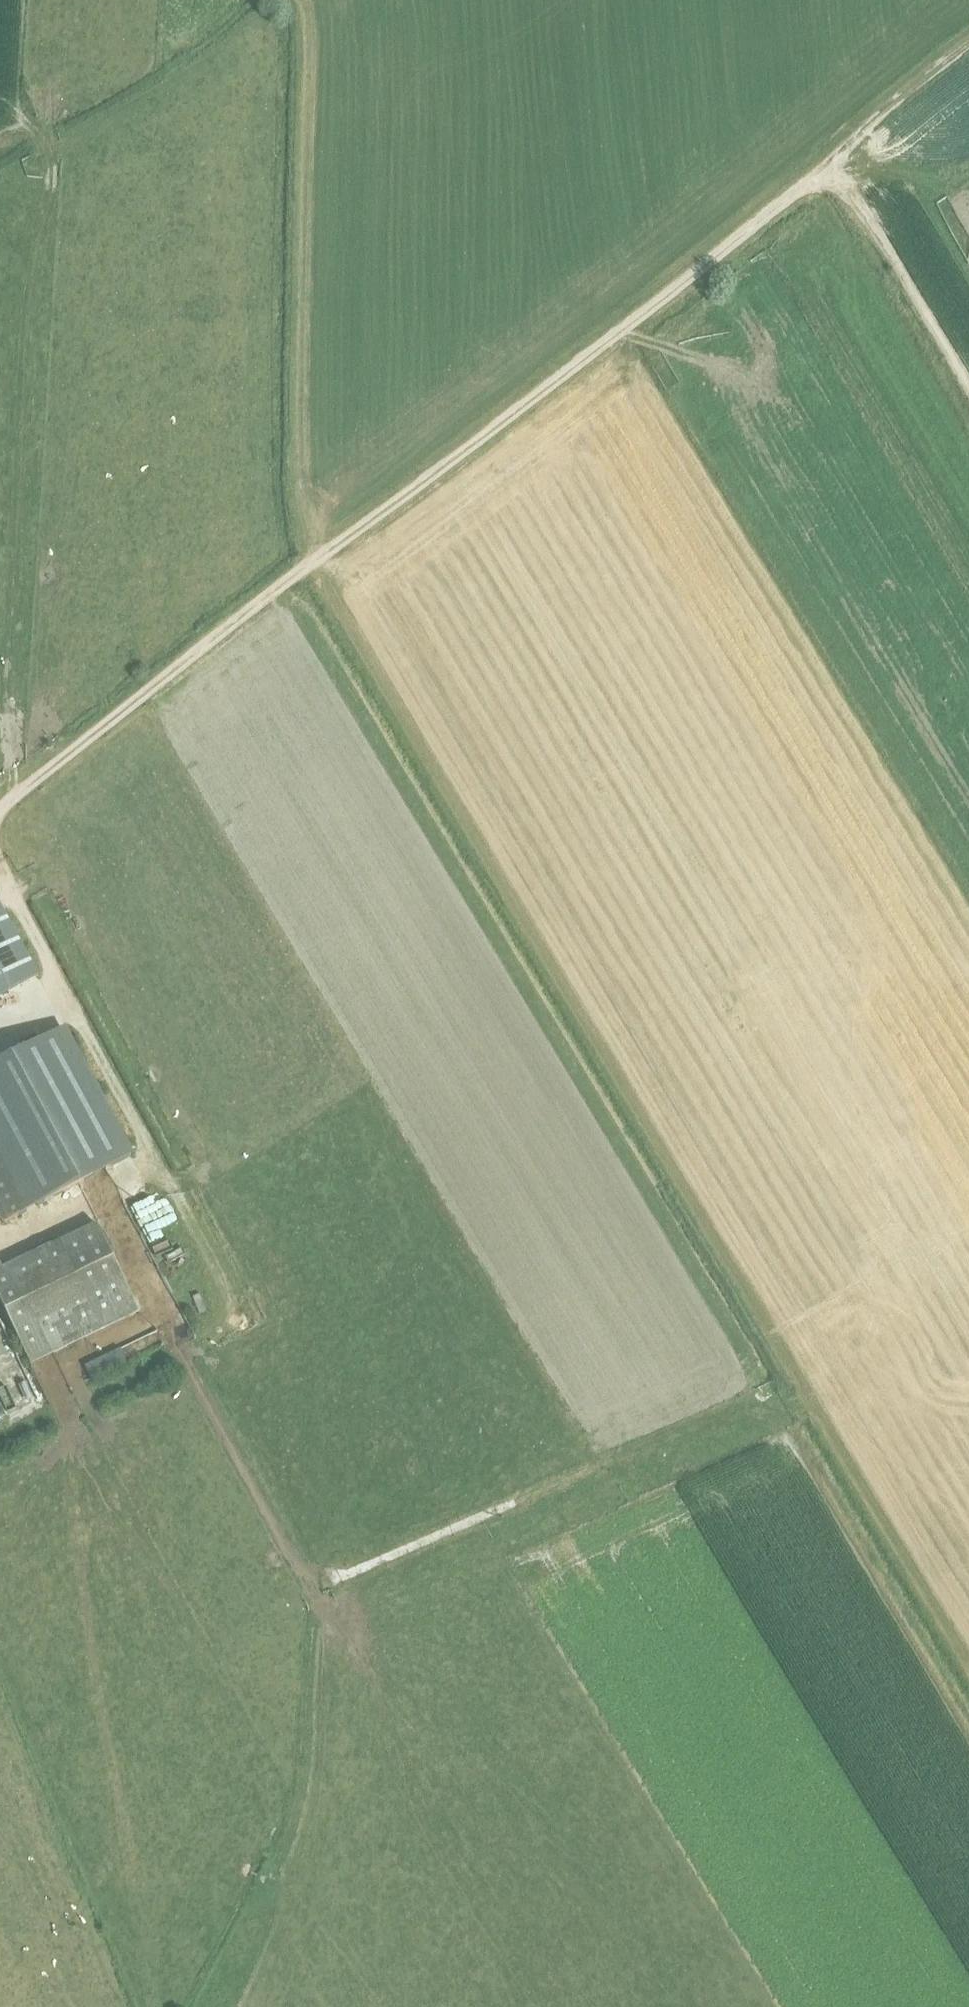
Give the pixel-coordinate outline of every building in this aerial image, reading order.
[(0,904),(0,998),(39,976),(0,904)] [(4,1224),(141,1150),(67,1027),(0,1063),(0,1216),(4,1224)] [(31,1365),(140,1313),(97,1223),(3,1268),(1,1262),(0,1263),(0,1300),(31,1365)] [(122,1349),(86,1366),(92,1380),(128,1363),(122,1349)]
